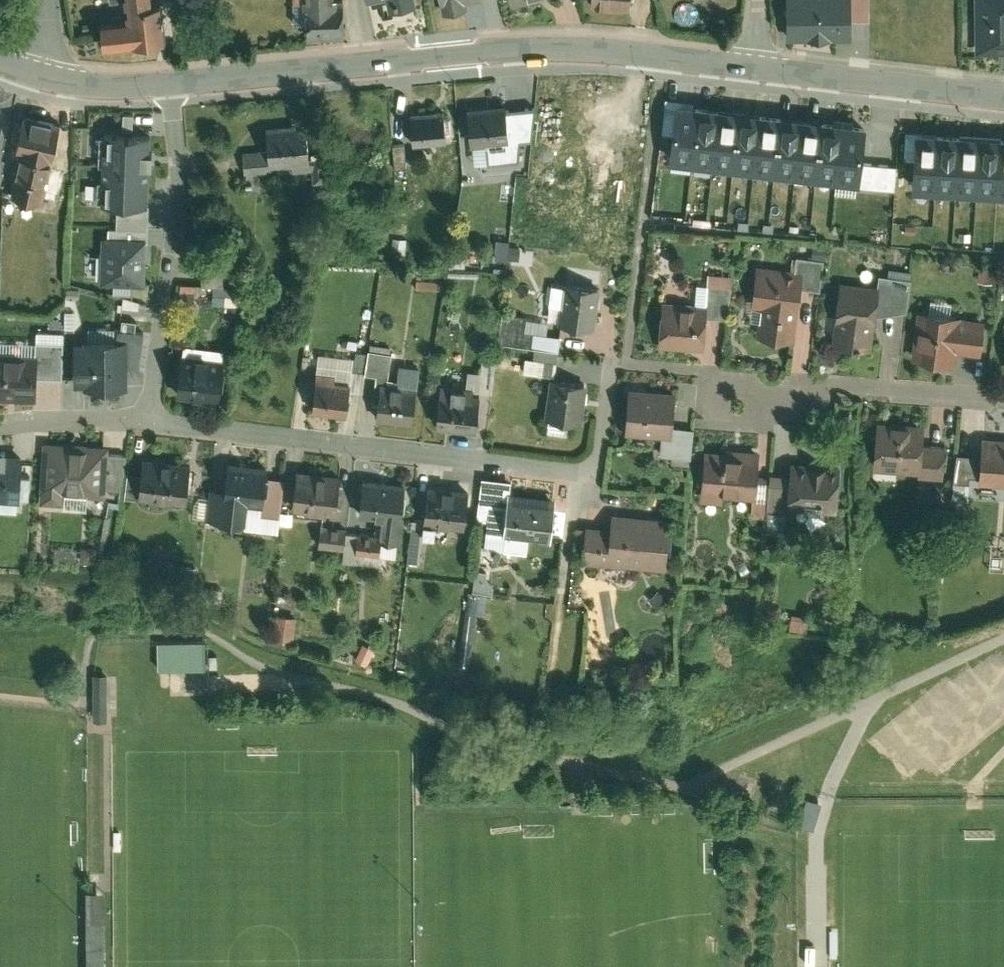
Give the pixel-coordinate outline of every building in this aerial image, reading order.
[(107,43),(164,37),(160,0),(130,0),(132,17),(105,20),(107,43)] [(303,42),(341,39),(339,0),(300,0),(303,42)] [(387,13),(415,7),(413,0),(384,0),(387,13)] [(440,14),(465,8),(464,3),(476,0),(437,0),(440,14)] [(588,8),(627,10),(628,0),(588,0),(588,8)] [(791,38),(822,37),(820,0),(790,0),(791,38)] [(822,37),(853,36),(852,18),(852,0),(820,0),(822,37)] [(852,18),(869,17),(869,0),(852,0),(852,18)] [(980,49),(1003,49),(1003,0),(978,0),(980,49)] [(698,102),(677,100),(671,155),(692,158),(698,102)] [(718,104),(698,102),(692,158),(712,160),(718,104)] [(509,106),(509,104),(470,108),(473,140),(490,138),(512,136),(509,106)] [(536,104),(509,106),(512,136),(490,138),(492,157),(520,155),(521,136),(534,136),(536,104)] [(740,106),(718,104),(712,160),(734,162),(740,106)] [(760,108),(740,106),(734,162),(754,165),(760,108)] [(782,111),(760,108),(754,165),(776,167),(782,111)] [(444,111),(410,113),(412,145),(447,142),(444,111)] [(803,113),(782,111),(776,167),(797,169),(803,113)] [(825,115),(803,113),(797,169),(819,171),(825,115)] [(846,117),(825,115),(819,171),(840,173),(846,117)] [(59,124),(23,116),(21,121),(14,119),(9,139),(17,141),(14,153),(19,155),(10,194),(41,201),(59,124)] [(868,120),(846,117),(840,173),(862,176),(868,120)] [(271,173),(270,167),(308,164),(308,155),(306,126),(268,128),(269,149),(242,151),(243,175),(271,173)] [(941,129),(918,128),(915,186),(938,187),(941,129)] [(963,130),(941,129),(938,187),(960,188),(963,130)] [(986,131),(963,130),(960,188),(983,189),(986,131)] [(986,131),(983,189),(1003,190),(1003,131),(986,131)] [(150,135),(104,134),(102,197),(148,198),(150,135)] [(414,170),(412,145),(391,146),(393,171),(414,170)] [(321,154),(308,155),(308,164),(309,180),(322,180),(321,154)] [(497,237),(495,254),(519,257),(521,240),(497,237)] [(101,238),(100,280),(147,281),(147,238),(101,238)] [(809,248),(808,259),(822,260),(824,250),(809,248)] [(793,257),(786,270),(802,272),(800,290),(819,292),(822,260),(808,259),(793,257)] [(219,263),(200,263),(199,288),(219,288),(219,263)] [(786,270),(756,267),(750,308),(760,309),(757,339),(793,344),(800,290),(802,272),(786,270)] [(889,268),(888,276),(904,278),(905,270),(889,268)] [(991,270),(977,268),(976,283),(990,284),(991,270)] [(706,307),(706,315),(728,316),(730,275),(708,274),(706,307)] [(875,287),(878,287),(874,319),(905,316),(910,279),(904,278),(888,276),(877,275),(875,287)] [(875,287),(839,282),(831,345),(870,350),(874,319),(878,287),(875,287)] [(595,330),(598,290),(546,286),(545,307),(559,308),(558,327),(595,330)] [(193,293),(180,292),(179,311),(192,311),(193,293)] [(925,313),(914,312),(908,359),(953,365),(954,353),(978,356),(983,320),(949,316),(951,302),(927,299),(925,313)] [(657,348),(704,351),(706,315),(706,307),(660,305),(657,348)] [(532,335),(541,336),(543,324),(524,322),(522,334),(532,335)] [(38,352),(37,374),(64,376),(66,336),(39,335),(38,352)] [(531,350),(557,353),(559,338),(541,336),(532,335),(531,350)] [(77,336),(76,384),(126,384),(126,337),(77,336)] [(0,350),(0,395),(36,396),(37,374),(38,352),(0,350)] [(175,400),(217,404),(222,358),(180,353),(175,400)] [(368,356),(354,354),(351,372),(365,374),(368,356)] [(368,356),(365,374),(381,377),(379,385),(385,385),(389,360),(368,356)] [(522,376),(553,380),(556,365),(524,361),(522,376)] [(441,373),(440,387),(472,390),(471,393),(491,395),(495,366),(480,364),(476,375),(459,373),(459,375),(441,373)] [(401,384),(400,388),(413,390),(416,369),(399,367),(396,383),(401,384)] [(310,415),(344,420),(350,380),(316,375),(310,415)] [(580,425),(585,387),(548,382),(543,420),(580,425)] [(385,385),(379,385),(374,422),(410,427),(416,390),(413,390),(400,388),(385,385)] [(440,387),(435,428),(474,433),(478,397),(471,396),(471,393),(472,390),(440,387)] [(674,391),(628,389),(625,437),(661,439),(671,439),(671,427),(674,391)] [(922,424),(875,420),(872,469),(916,473),(916,479),(940,481),(943,446),(920,445),(922,424)] [(671,439),(661,439),(660,457),(690,459),(692,428),(671,427),(671,439)] [(982,437),(980,456),(978,480),(977,485),(1003,487),(1003,439),(982,437)] [(106,451),(43,446),(39,497),(63,499),(63,489),(103,491),(103,483),(106,451)] [(721,452),(704,451),(700,504),(722,506),(723,498),(753,500),(754,500),(756,475),(758,449),(722,446),(721,452)] [(127,452),(106,451),(103,483),(123,485),(125,475),(127,452)] [(17,493),(19,454),(0,453),(0,492),(17,493)] [(969,479),(978,480),(980,456),(955,453),(953,484),(968,485),(969,479)] [(788,476),(786,512),(835,515),(839,461),(790,458),(788,476)] [(136,500),(184,506),(189,466),(170,463),(170,466),(160,464),(160,462),(141,460),(139,477),(136,500)] [(266,467),(228,463),(225,493),(209,492),(206,521),(244,524),(246,508),(259,509),(261,509),(264,480),(266,467)] [(339,475),(295,470),(290,511),(333,516),(339,475)] [(769,474),(769,475),(766,516),(785,517),(786,512),(788,476),(769,474)] [(136,500),(139,477),(125,475),(123,485),(122,498),(136,500)] [(769,475),(756,475),(754,500),(753,500),(752,515),(766,516),(769,475)] [(282,482),(264,480),(261,509),(259,509),(258,519),(278,521),(282,482)] [(403,485),(360,481),(357,517),(373,519),(374,516),(388,517),(385,542),(397,543),(403,485)] [(468,491),(427,486),(422,522),(422,525),(463,530),(464,519),(468,491)] [(485,523),(483,537),(494,538),(494,534),(502,535),(507,497),(508,495),(508,491),(490,488),(485,523)] [(507,497),(502,535),(494,534),(494,538),(492,551),(500,552),(500,551),(527,554),(529,542),(547,545),(553,503),(535,500),(536,498),(520,496),(520,498),(507,497)] [(582,565),(663,571),(667,527),(653,526),(654,517),(610,514),(609,528),(585,526),(585,530),(574,529),(571,562),(582,563),(582,565)] [(474,520),(464,519),(463,530),(462,539),(471,541),(474,520)] [(422,525),(422,522),(410,521),(405,562),(417,563),(422,525)] [(485,523),(476,522),(472,549),(481,550),(483,537),(485,523)] [(344,527),(317,525),(315,549),(341,551),(343,534),(344,527)] [(365,569),(366,558),(353,557),(355,539),(355,536),(343,534),(341,551),(340,566),(365,569)] [(378,557),(379,541),(355,539),(353,557),(366,558),(377,559),(378,557)] [(395,559),(397,543),(385,542),(379,541),(378,557),(395,559)] [(745,556),(729,564),(736,578),(752,570),(745,556)] [(476,568),(473,589),(491,591),(494,571),(476,568)] [(271,643),(293,646),(297,601),(275,599),(271,643)] [(789,615),(786,633),(806,637),(809,618),(789,615)] [(203,647),(169,647),(169,668),(203,668),(203,647)] [(107,678),(91,678),(90,715),(90,722),(107,722),(107,678)] [(801,823),(815,826),(820,799),(806,796),(801,823)] [(83,895),(84,966),(102,966),(101,894),(83,895)]
